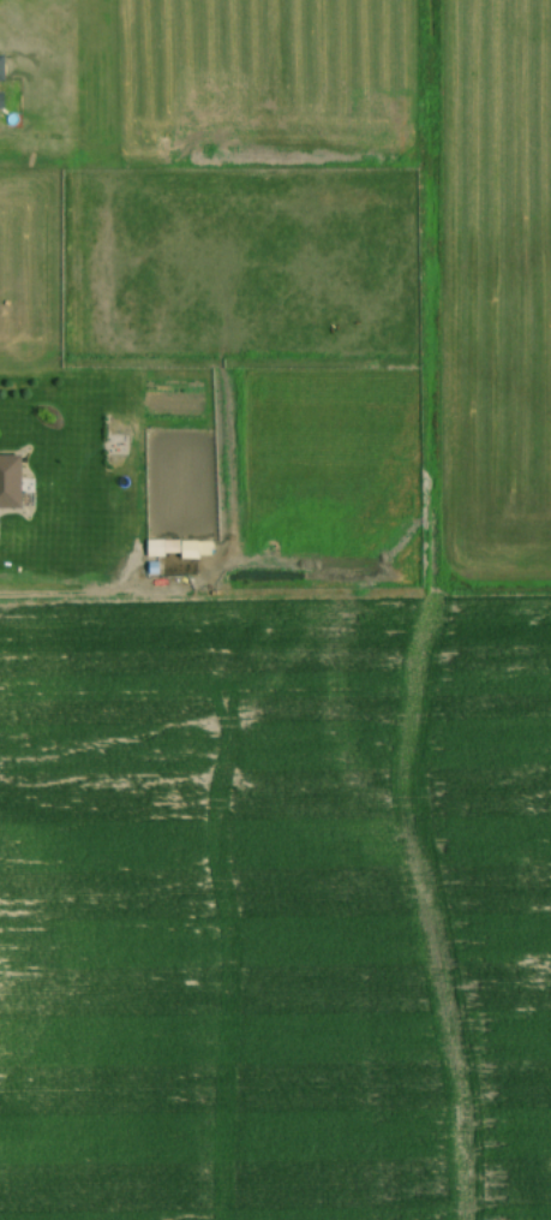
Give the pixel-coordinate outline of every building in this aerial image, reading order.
[(19,509),(18,455),(0,456),(0,509),(19,509)] [(160,557),(160,542),(145,542),(145,557),(160,557)]
